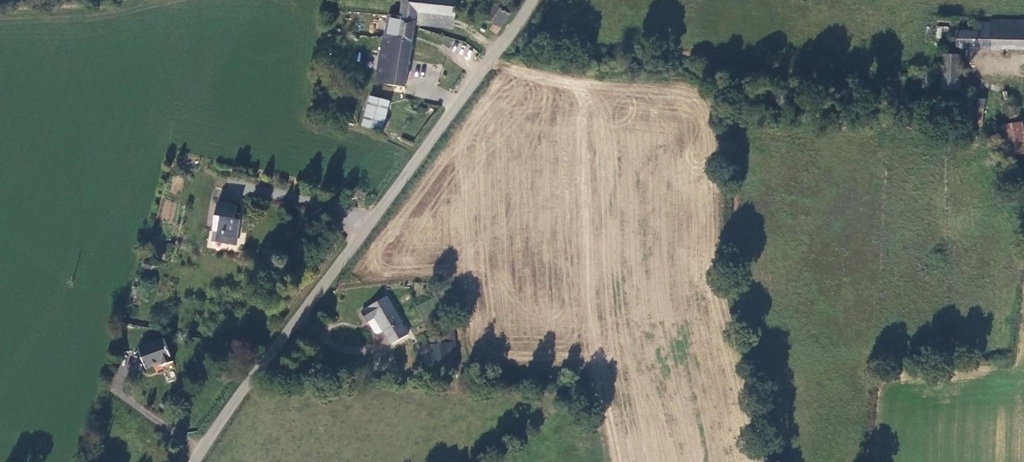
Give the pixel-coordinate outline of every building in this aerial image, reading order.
[(400,18),(402,21),(416,23),(418,13),(455,16),(457,1),(449,0),(404,0),(400,18)] [(501,28),(510,13),(496,4),(487,18),(496,24),(501,28)] [(418,13),(416,23),(417,24),(417,25),(452,31),(455,16),(418,13)] [(380,65),(377,85),(406,89),(416,30),(417,25),(417,24),(416,23),(402,21),(400,18),(390,17),(387,39),(384,41),(381,62),(380,65)] [(991,19),(991,24),(981,24),(980,33),(957,32),(956,47),(1023,48),(1023,20),(991,19)] [(501,28),(496,24),(491,31),(497,34),(501,28)] [(468,59),(473,50),(458,41),(453,50),(468,59)] [(959,91),(960,56),(956,56),(943,55),(941,90),(959,91)] [(389,104),(372,99),(364,126),(382,131),(389,104)] [(971,105),(952,104),(952,111),(972,113),(971,119),(980,120),(981,112),(983,113),(983,102),(973,102),(971,105)] [(1002,108),(1004,125),(1012,124),(1010,107),(1002,108)] [(1022,123),(1012,124),(1004,125),(1002,125),(1005,155),(1023,153),(1023,139),(1022,123)] [(234,229),(238,203),(219,200),(212,242),(236,246),(239,229),(234,229)] [(170,256),(173,244),(157,239),(153,251),(170,256)] [(402,319),(387,297),(368,308),(360,312),(365,320),(372,316),(381,332),(383,329),(392,345),(409,334),(402,319)] [(381,332),(372,316),(365,320),(374,333),(381,332)] [(164,339),(138,349),(146,366),(160,360),(161,364),(172,360),(164,339)] [(450,363),(448,344),(440,345),(433,346),(435,365),(450,363)]
